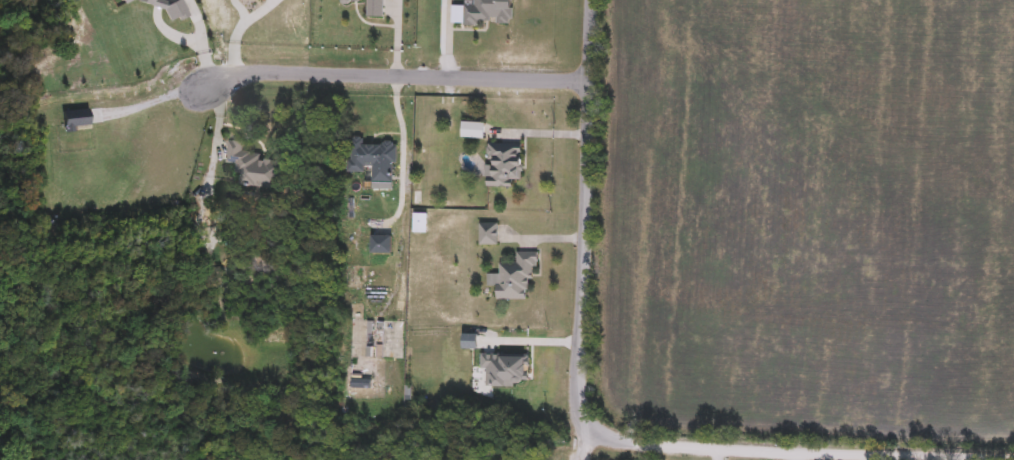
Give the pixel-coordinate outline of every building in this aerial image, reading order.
[(163,8),(178,0),(180,0),(188,15),(172,25),(160,4),(147,11),(140,0),(159,0),(163,8)] [(338,2),(338,0),(386,0),(386,18),(367,18),(367,2),(338,2)] [(473,4),(473,0),(509,0),(509,25),(495,25),(463,25),(463,4),(473,4)] [(484,139),(461,139),(461,123),(484,123),(484,139)] [(371,183),(371,171),(349,171),(349,138),(363,138),(363,145),(394,145),(394,184),(371,183)] [(225,164),(227,141),(242,142),(241,151),(260,152),(259,160),(282,162),(280,189),(240,186),(241,174),(235,173),(235,164),(225,164)] [(520,181),(509,180),(509,188),(487,188),(487,145),(520,146),(520,181)] [(426,215),(426,234),(413,234),(413,214),(426,215)] [(186,220),(191,226),(187,231),(179,229),(186,220)] [(479,246),(479,224),(496,224),(496,246),(479,246)] [(391,237),(391,255),(371,255),(371,237),(391,237)] [(237,239),(258,239),(257,249),(238,250),(237,239)] [(497,301),(496,287),(487,287),(486,275),(499,275),(499,264),(516,264),(516,253),(536,253),(536,279),(527,279),(527,301),(497,301)] [(156,368),(180,376),(175,380),(163,377),(156,368)]
